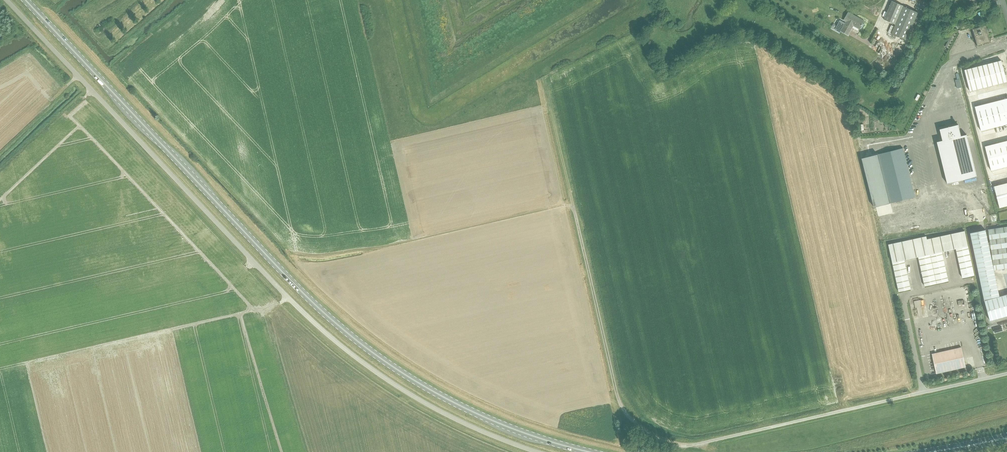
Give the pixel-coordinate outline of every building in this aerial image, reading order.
[(906,40),(918,13),(903,6),(892,1),(884,19),(895,24),(891,34),(906,40)] [(860,19),(848,13),(844,20),(847,21),(845,23),(840,20),(835,29),(840,32),(841,30),(848,34),(853,25),(860,28),(863,23),(864,21),(860,19)] [(985,25),(972,29),(977,46),(990,42),(988,33),(989,33),(988,29),(987,29),(985,25)] [(1001,60),(995,62),(998,72),(1004,71),(1001,60)] [(990,63),(993,74),(998,72),(995,62),(990,63)] [(990,63),(984,65),(987,75),(993,74),(990,63)] [(984,65),(973,67),(976,78),(987,75),(984,65)] [(973,67),(964,70),(970,91),(979,89),(976,78),(973,67)] [(1004,71),(998,72),(1001,83),(1006,82),(1004,71)] [(998,72),(993,74),(987,75),(990,86),(1001,83),(998,72)] [(987,75),(976,78),(979,89),(990,86),(987,75)] [(975,106),(981,131),(1006,124),(1006,98),(975,106)] [(942,140),(937,142),(942,161),(947,184),(977,176),(966,134),(961,136),(958,125),(946,128),(940,129),(942,140)] [(985,146),(991,170),(1006,166),(1006,141),(985,146)] [(890,203),(915,196),(903,148),(878,154),(890,203)] [(878,154),(862,158),(874,207),(890,203),(878,154)] [(994,186),(999,207),(1006,205),(1006,183),(994,186)] [(970,233),(990,320),(1006,315),(1006,294),(999,296),(997,284),(989,249),(991,248),(994,270),(1006,268),(1006,227),(988,229),(990,242),(988,242),(985,230),(979,231),(970,233)] [(964,231),(946,235),(949,250),(956,248),(968,246),(964,231)] [(927,239),(926,236),(888,244),(892,262),(904,260),(918,257),(930,254),(942,251),(949,250),(946,235),(927,239)] [(970,257),(968,246),(956,248),(958,260),(970,257)] [(944,263),(942,251),(930,254),(931,260),(932,266),(944,263)] [(931,260),(930,254),(918,257),(919,262),(931,260)] [(970,257),(958,260),(960,266),(972,263),(970,257)] [(904,260),(892,262),(893,268),(905,265),(904,260)] [(932,266),(931,260),(919,262),(921,268),(932,266)] [(944,263),(932,266),(934,271),(946,269),(944,263)] [(973,269),(972,263),(960,266),(961,272),(973,269)] [(907,271),(905,265),(893,268),(895,274),(907,271)] [(932,266),(921,268),(922,274),(934,271),(932,266)] [(947,275),(946,269),(934,271),(935,277),(947,275)] [(973,269),(961,272),(962,278),(974,275),(973,269)] [(908,277),(907,271),(895,274),(896,280),(908,277)] [(934,271),(922,274),(923,280),(935,277),(934,271)] [(947,275),(935,277),(936,283),(948,281),(947,275)] [(908,277),(896,280),(897,285),(909,283),(908,277)] [(935,277),(923,280),(924,286),(936,283),(935,277)] [(911,289),(909,283),(897,285),(899,291),(911,289)] [(921,305),(919,299),(910,301),(911,307),(921,305)] [(966,367),(961,347),(932,354),(936,373),(966,367)]
